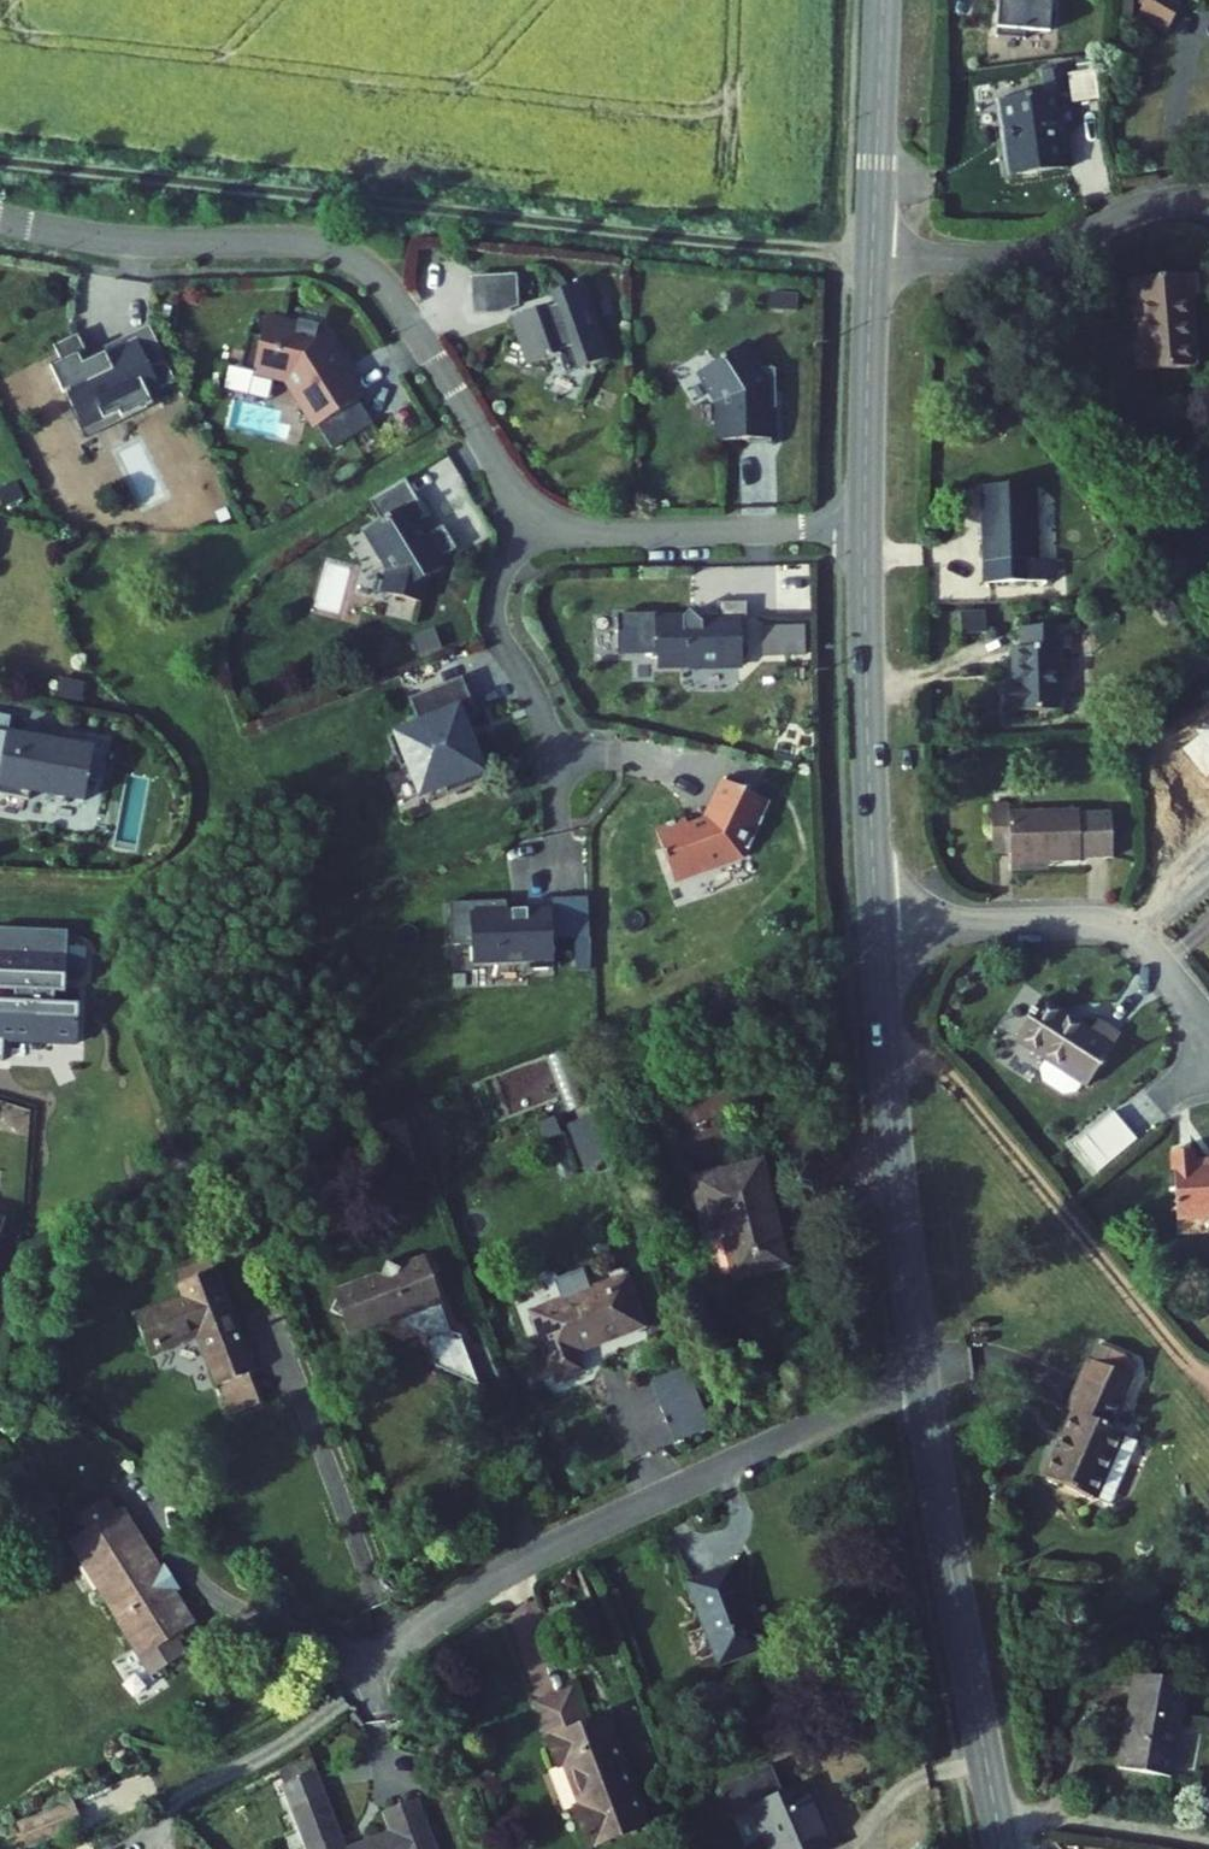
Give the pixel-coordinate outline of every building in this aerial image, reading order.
[(959,21),(988,24),(988,17),(1013,20),(1015,0),(962,0),(959,21)] [(1168,30),(1181,1),(1180,0),(1145,0),(1138,16),(1168,30)] [(1061,77),(1010,85),(1015,114),(1030,112),(1037,159),(1091,151),(1084,108),(1093,106),(1085,55),(1058,59),(1061,77)] [(1200,260),(1136,267),(1138,288),(1145,287),(1150,331),(1142,332),(1145,355),(1197,349),(1189,283),(1202,282),(1200,260)] [(496,316),(522,316),(539,310),(538,279),(495,281),(496,316)] [(629,364),(603,289),(575,297),(581,313),(567,317),(565,312),(534,322),(550,369),(580,360),(581,359),(580,356),(582,354),(596,360),(601,374),(629,364)] [(303,324),(271,316),(266,338),(254,335),(245,370),(278,378),(279,375),(294,378),(323,426),(364,402),(324,337),(301,331),(303,324)] [(170,365),(154,332),(138,340),(154,373),(170,365)] [(93,361),(82,338),(57,350),(65,366),(54,372),(82,424),(102,414),(107,425),(122,418),(125,423),(156,408),(152,400),(180,386),(170,365),(154,373),(138,340),(106,355),(107,358),(95,364),(93,361)] [(596,360),(582,354),(580,356),(581,359),(580,360),(586,379),(601,374),(596,360)] [(93,361),(95,364),(107,358),(106,355),(93,361)] [(732,380),(716,356),(679,380),(677,390),(693,414),(695,453),(721,451),(721,455),(746,453),(742,401),(747,401),(745,379),(732,380)] [(364,402),(323,426),(337,450),(378,425),(364,402)] [(107,425),(102,414),(82,424),(90,440),(125,423),(122,418),(107,425)] [(1014,477),(1014,572),(1079,572),(1079,552),(1065,552),(1066,477),(1014,477)] [(405,483),(368,505),(381,526),(417,504),(405,483)] [(428,520),(417,504),(381,526),(364,536),(378,558),(382,556),(396,578),(390,600),(422,608),(428,582),(446,571),(441,562),(457,552),(443,530),(427,540),(419,526),(428,520)] [(705,619),(702,625),(690,615),(685,620),(657,621),(657,615),(618,616),(619,657),(658,657),(658,668),(743,668),(742,619),(746,619),(746,606),(719,606),(719,619),(705,619)] [(1097,615),(1048,616),(1048,635),(1038,635),(1038,670),(1029,670),(1029,700),(1084,699),(1083,634),(1097,634),(1097,615)] [(806,629),(764,630),(764,660),(807,659),(806,629)] [(460,731),(444,692),(391,714),(402,740),(371,753),(385,785),(393,781),(406,811),(428,801),(432,810),(476,792),(463,760),(457,762),(447,737),(460,731)] [(4,813),(7,800),(35,805),(35,809),(61,814),(64,793),(73,795),(81,753),(41,746),(39,756),(14,752),(15,748),(0,746),(0,812),(4,813)] [(766,805),(725,784),(709,815),(712,817),(708,825),(696,829),(695,826),(689,828),(687,821),(656,831),(673,882),(733,865),(732,863),(743,859),(746,853),(749,855),(766,823),(759,819),(766,805)] [(1004,802),(1007,854),(1020,853),(1021,866),(1090,863),(1087,810),(1023,813),(1023,801),(1004,802)] [(557,971),(555,914),(508,916),(508,904),(452,906),(453,948),(473,947),(474,965),(529,963),(529,972),(557,971)] [(0,956),(0,994),(24,995),(24,1006),(0,1005),(0,1064),(7,1065),(8,1044),(82,1047),(83,1009),(58,1008),(58,997),(69,997),(71,959),(0,956)] [(1059,968),(1033,1004),(1103,1055),(1139,1006),(1116,988),(1106,1002),(1059,968)] [(548,1058),(568,1111),(583,1105),(564,1053),(548,1058)] [(569,1122),(579,1165),(603,1159),(593,1117),(569,1122)] [(1196,1203),(1208,1203),(1208,1135),(1200,1134),(1196,1203)] [(783,1173),(719,1174),(720,1218),(730,1218),(731,1277),(784,1276),(783,1173)] [(636,1255),(536,1288),(564,1373),(601,1361),(589,1325),(653,1304),(636,1255)] [(442,1259),(339,1296),(354,1338),(458,1301),(442,1259)] [(191,1315),(148,1331),(162,1371),(206,1355),(223,1403),(227,1401),(263,1388),(267,1387),(231,1286),(186,1302),(191,1315)] [(655,1375),(668,1441),(705,1433),(693,1368),(655,1375)] [(1066,1476),(1118,1499),(1149,1432),(1132,1425),(1147,1393),(1103,1374),(1089,1405),(1097,1409),(1066,1476)] [(263,1388),(227,1401),(237,1431),(273,1419),(263,1388)] [(124,1528),(133,1522),(122,1506),(113,1512),(124,1528)] [(124,1528),(113,1512),(96,1523),(107,1539),(92,1550),(142,1623),(140,1625),(174,1676),(208,1653),(195,1632),(210,1622),(192,1595),(175,1570),(140,1518),(133,1522),(124,1528)] [(175,1570),(192,1595),(200,1590),(183,1565),(175,1570)] [(736,1571),(689,1588),(719,1672),(766,1655),(736,1571)] [(1156,1671),(1138,1770),(1184,1779),(1203,1680),(1156,1671)] [(569,1679),(531,1693),(585,1838),(645,1816),(612,1724),(597,1730),(591,1711),(582,1715),(569,1679)] [(605,1706),(591,1711),(597,1730),(612,1724),(605,1706)] [(307,1759),(279,1769),(284,1783),(312,1773),(307,1759)] [(284,1783),(307,1848),(436,1848),(421,1803),(384,1816),(388,1828),(343,1843),(318,1771),(312,1773),(284,1783)] [(748,1808),(764,1848),(834,1848),(809,1785),(748,1808)]
